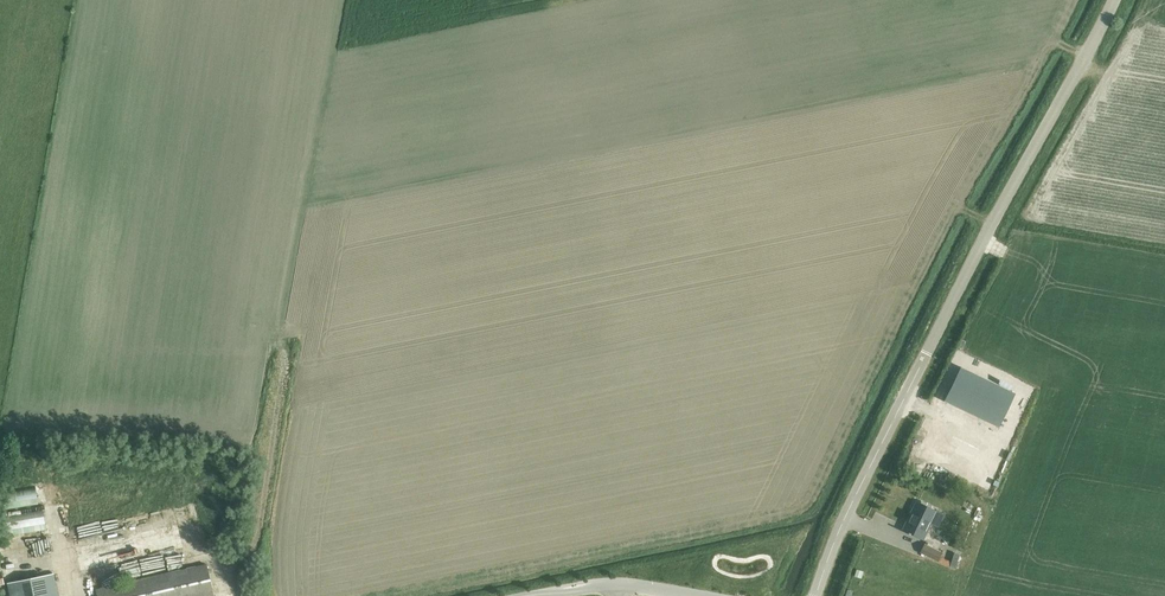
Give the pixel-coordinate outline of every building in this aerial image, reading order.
[(960,367),(943,401),(999,427),(1015,393),(960,367)] [(73,493),(72,480),(65,481),(66,494),(73,493)] [(904,531),(922,540),(935,511),(916,502),(913,509),(914,510),(904,531)] [(47,508),(10,513),(12,526),(49,521),(47,508)] [(154,537),(155,551),(164,550),(163,537),(154,537)] [(10,553),(23,552),(23,543),(9,544),(10,553)] [(921,552),(938,561),(942,553),(925,544),(921,552)] [(102,563),(98,555),(92,558),(96,566),(102,563)] [(98,595),(216,595),(209,565),(97,591),(98,595)] [(54,574),(8,584),(11,595),(59,595),(54,574)]
